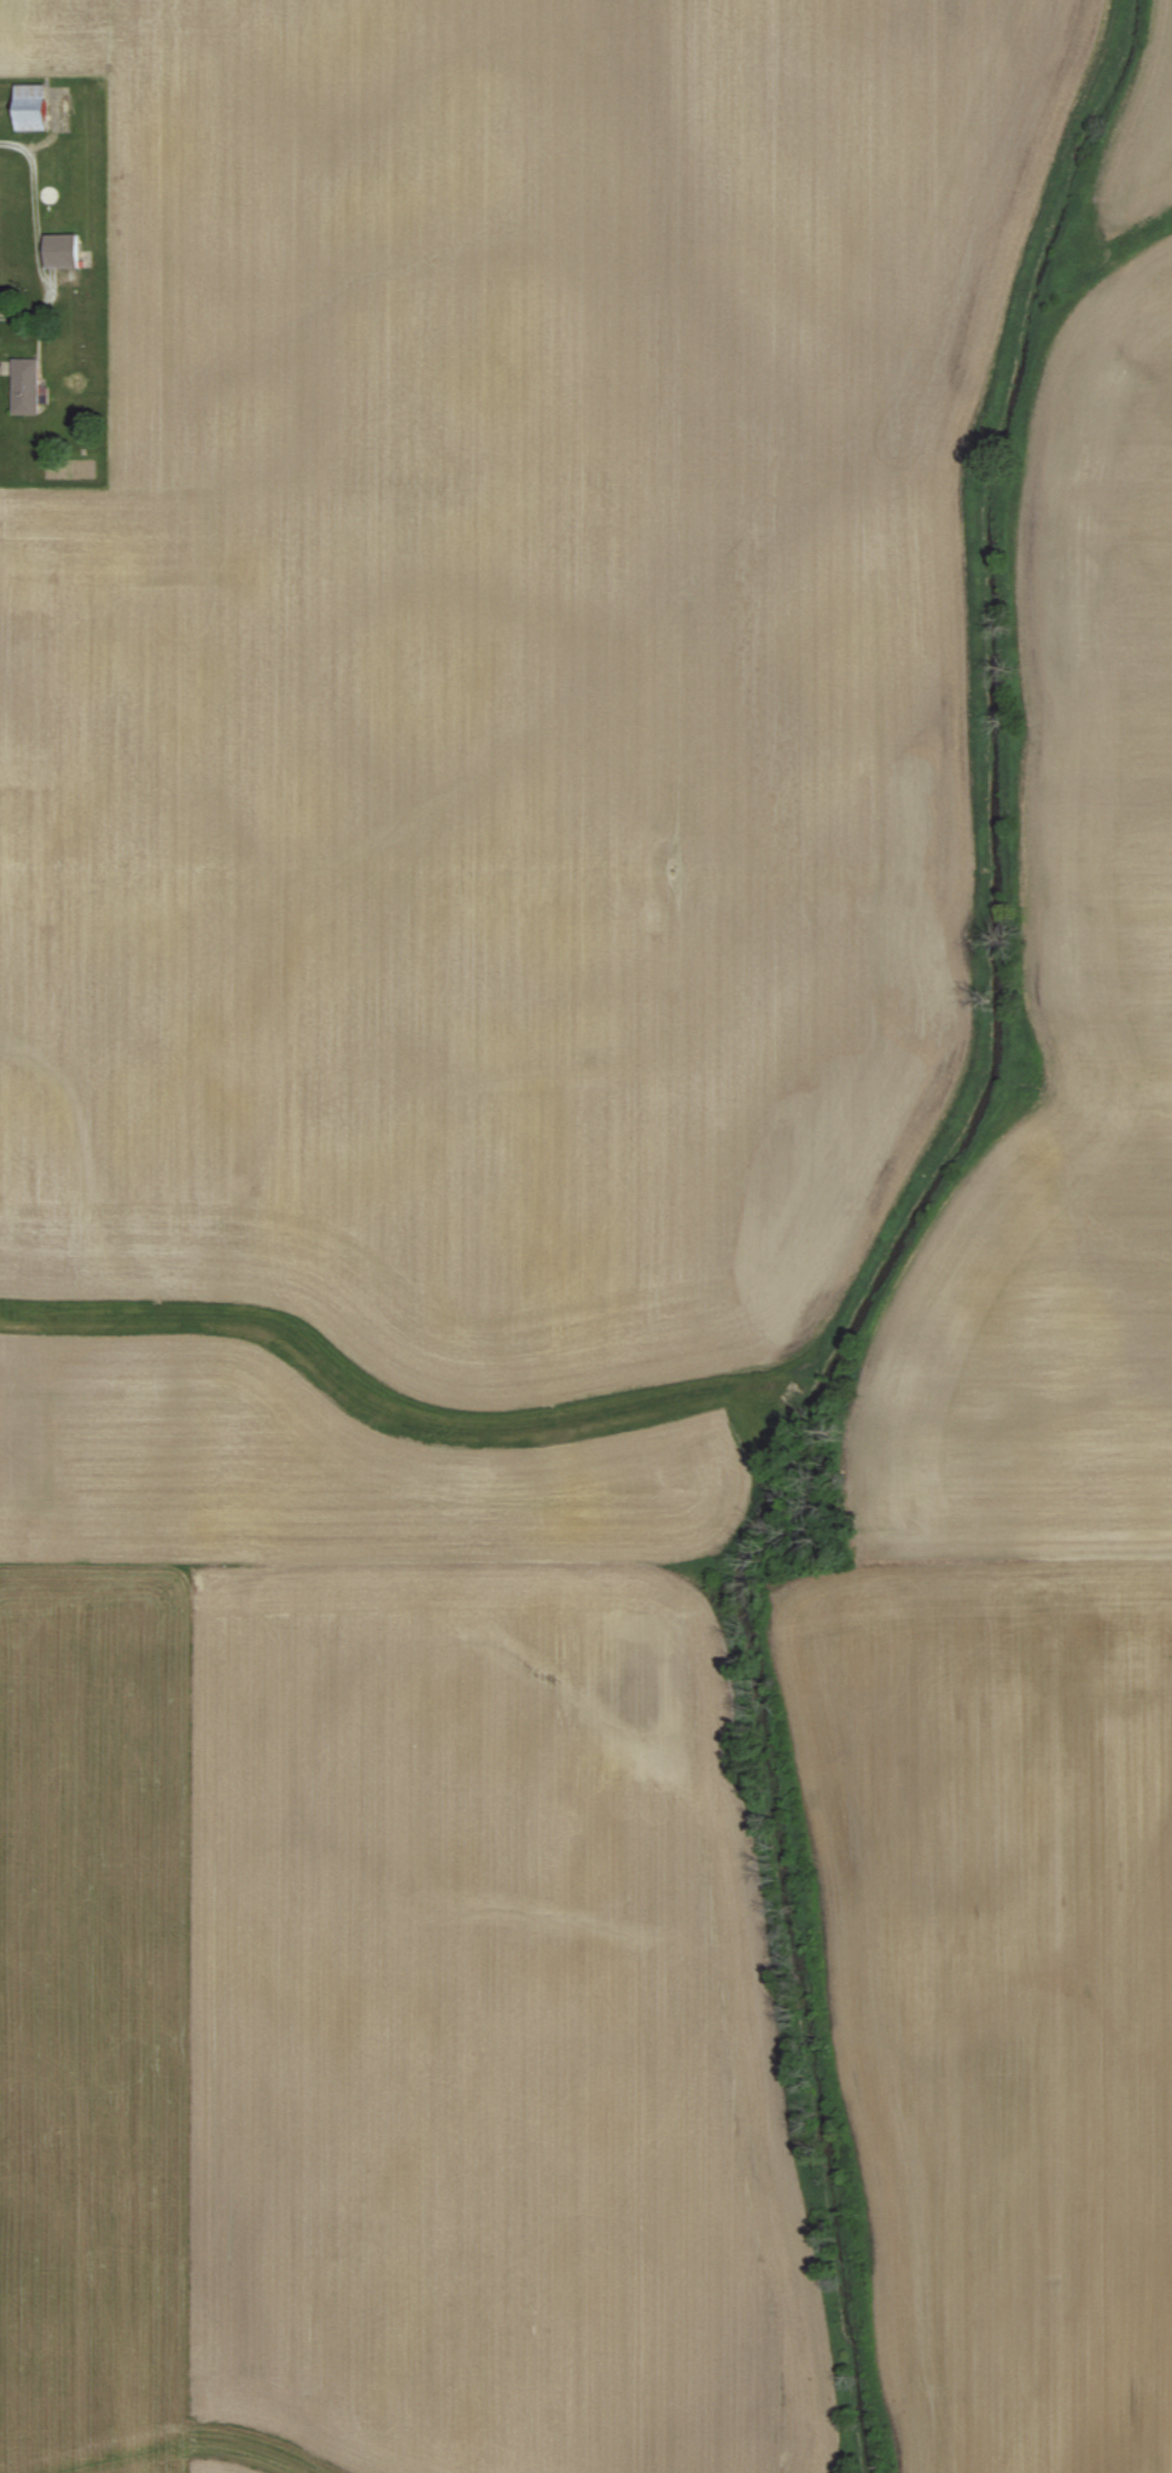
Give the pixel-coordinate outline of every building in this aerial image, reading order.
[(17,87),(17,101),(16,112),(17,134),(49,132),(48,110),(47,99),(48,86),(17,87)] [(45,234),(46,269),(78,269),(78,235),(45,234)] [(14,359),(12,417),(41,415),(41,359),(14,359)]
